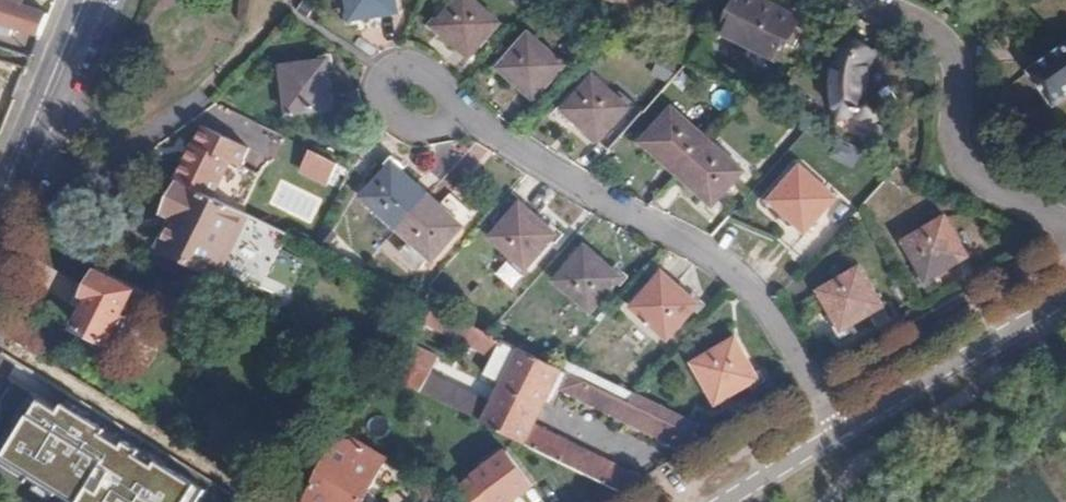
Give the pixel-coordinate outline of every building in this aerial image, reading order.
[(42,35),(50,16),(50,14),(23,5),(25,0),(0,0),(0,31),(12,35),(15,26),(42,35)] [(352,19),(399,12),(397,0),(350,0),(352,19)] [(437,24),(471,57),(502,23),(476,0),(459,0),(437,24)] [(640,11),(646,0),(617,0),(640,11)] [(717,29),(775,58),(795,17),(761,0),(732,0),(717,29)] [(534,34),(503,67),(538,98),(568,65),(534,34)] [(1029,66),(1052,104),(1065,94),(1065,41),(1029,66)] [(860,112),(863,115),(867,117),(873,117),(877,116),(881,113),(883,108),(883,101),(880,97),(876,93),(873,92),(866,92),(864,81),(863,67),(864,49),(833,48),(832,78),(834,95),(840,117),(860,112)] [(283,69),(290,114),(336,107),(329,61),(283,69)] [(565,108),(601,140),(632,107),(597,75),(565,108)] [(676,108),(645,142),(680,174),(711,140),(676,108)] [(195,139),(178,176),(217,195),(228,171),(235,157),(195,139)] [(680,174),(715,205),(745,171),(711,140),(680,174)] [(315,150),(304,171),(332,185),(343,164),(315,150)] [(396,165),(364,200),(399,230),(430,195),(396,165)] [(772,198),(808,230),(838,198),(803,166),(772,198)] [(238,176),(228,171),(217,195),(226,200),(238,176)] [(174,213),(160,242),(217,271),(220,267),(249,282),(252,279),(262,283),(288,229),(226,200),(217,195),(178,176),(163,208),(174,213)] [(453,193),(442,205),(451,212),(461,201),(453,193)] [(430,195),(399,230),(412,241),(403,251),(422,268),(431,258),(435,261),(466,226),(451,212),(442,205),(430,195)] [(524,203),(492,237),(527,270),(559,234),(524,203)] [(905,241),(928,280),(969,256),(946,217),(905,241)] [(557,281),(594,312),(624,278),(588,247),(557,281)] [(820,290),(842,330),(885,305),(861,266),(820,290)] [(664,272),(633,307),(669,338),(699,304),(664,272)] [(92,312),(76,340),(103,356),(119,328),(132,307),(100,288),(87,310),(92,312)] [(426,322),(509,363),(517,347),(490,333),(434,305),(426,322)] [(132,307),(119,328),(126,332),(139,311),(132,307)] [(892,348),(918,336),(912,324),(886,335),(892,348)] [(696,363),(719,402),(760,379),(737,339),(696,363)] [(485,424),(624,492),(642,480),(536,426),(556,387),(688,451),(706,440),(632,403),(561,369),(522,350),(494,406),(485,424)] [(389,375),(418,391),(427,374),(405,362),(400,373),(392,370),(389,375)] [(69,501),(251,501),(22,363),(18,394),(44,410),(10,465),(19,472),(69,501)] [(467,410),(473,395),(449,385),(443,400),(467,410)] [(476,397),(467,415),(485,424),(494,406),(476,397)] [(158,417),(154,424),(164,430),(168,423),(158,417)] [(306,501),(365,501),(388,458),(341,431),(306,501)] [(476,501),(513,501),(536,486),(509,450),(463,483),(476,501)]
